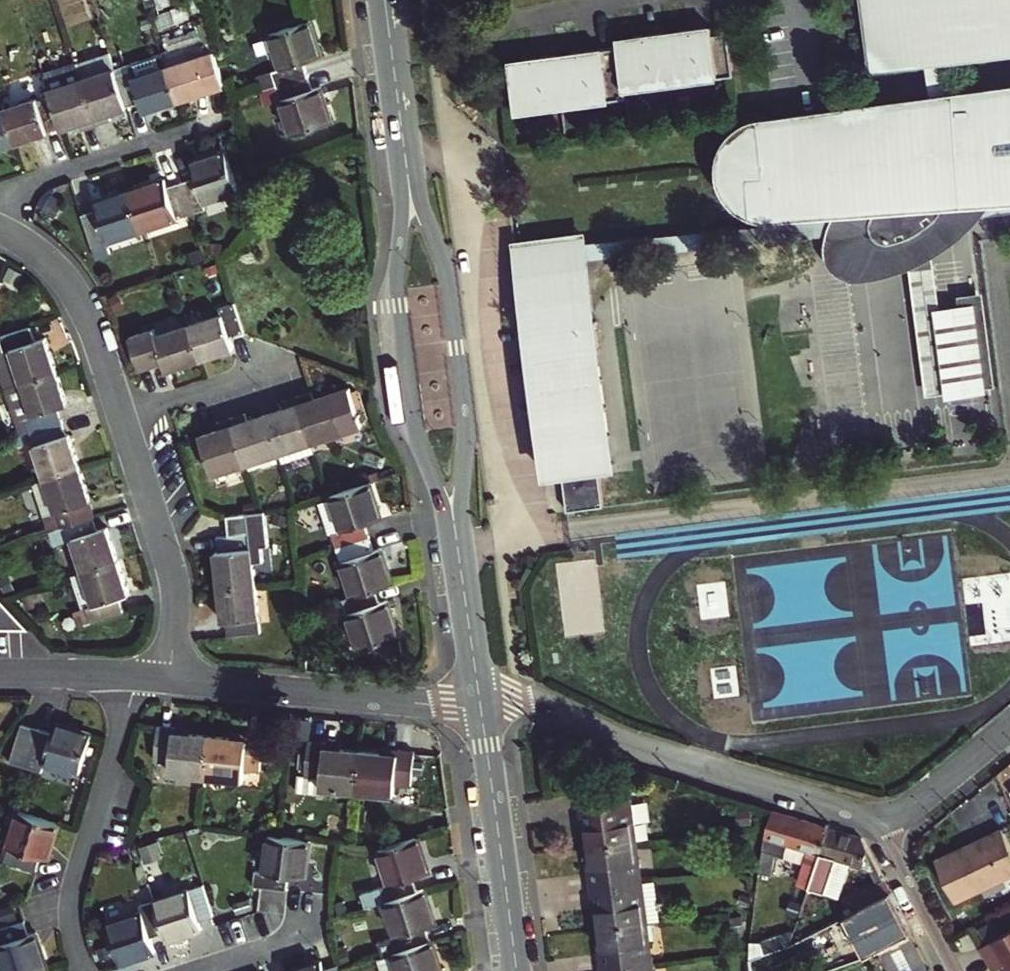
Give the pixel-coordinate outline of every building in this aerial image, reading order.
[(919,57),(944,54),(1009,46),(1009,0),(874,0),(882,62),(919,57)] [(623,36),(628,77),(735,65),(729,15),(684,20),(685,28),(672,30),(671,22),(638,26),(639,34),(623,36)] [(318,58),(306,24),(269,36),(280,69),(269,73),(273,87),(308,76),(303,62),(318,58)] [(516,57),(521,98),(614,87),(609,37),(577,41),(578,49),(565,51),(564,43),(531,47),(532,55),(516,57)] [(214,54),(165,69),(177,107),(212,95),(211,93),(225,88),(214,54)] [(945,90),(944,54),(919,57),(923,94),(751,115),(755,152),(762,152),(763,164),(736,166),(739,206),(831,200),(866,198),(861,207),(859,213),(859,223),(861,227),(864,231),(867,233),(875,236),(878,236),(892,232),(919,217),(928,208),(931,204),(934,194),(980,191),(1009,189),(1009,83),(945,90)] [(143,118),(177,107),(165,69),(132,79),(129,71),(115,75),(126,111),(140,106),(143,118)] [(115,75),(113,70),(80,81),(95,127),(109,122),(108,117),(126,111),(115,75)] [(312,90),(308,76),(273,87),(290,135),(329,122),(318,89),(312,90)] [(80,81),(49,90),(50,95),(61,129),(78,124),(80,131),(95,127),(80,81)] [(45,134),(61,129),(50,95),(1,111),(13,146),(46,136),(45,134)] [(13,146),(1,111),(0,111),(0,150),(13,146)] [(728,201),(739,206),(736,166),(763,164),(762,152),(755,152),(751,115),(733,119),(724,126),(716,134),(710,146),(708,158),(709,171),(713,183),(720,193),(728,201)] [(188,215),(203,211),(201,205),(235,195),(221,154),(188,165),(192,178),(177,183),(188,215)] [(163,183),(127,194),(139,231),(188,215),(177,183),(164,187),(163,183)] [(866,198),(831,200),(817,226),(816,237),(816,246),(820,256),(826,263),(844,268),(860,269),(895,262),(936,241),(964,218),(976,201),(980,191),(934,194),(931,204),(928,208),(919,217),(892,232),(878,236),(875,236),(867,233),(864,231),(861,227),(859,223),(859,213),(861,207),(866,198)] [(94,209),(80,213),(90,246),(139,231),(127,194),(93,204),(94,209)] [(516,233),(524,300),(598,291),(590,224),(516,233)] [(598,291),(524,300),(531,355),(536,355),(549,465),(563,463),(568,503),(604,499),(599,459),(613,457),(600,347),(605,346),(598,291)] [(974,300),(924,307),(936,396),(985,389),(974,300)] [(217,308),(219,315),(183,326),(195,363),(229,351),(226,340),(242,335),(231,303),(217,308)] [(0,334),(0,383),(2,391),(14,387),(50,375),(39,340),(30,343),(24,326),(0,334)] [(148,330),(124,338),(136,371),(159,363),(162,373),(195,363),(183,326),(150,337),(148,330)] [(52,412),(61,409),(50,375),(14,387),(2,391),(18,439),(24,437),(57,426),(52,412)] [(310,445),(374,423),(362,386),(311,403),(307,394),(294,398),(310,445)] [(279,403),(282,412),(265,418),(277,455),(281,467),(313,456),(310,445),(294,398),(279,403)] [(246,425),(243,416),(228,421),(243,466),(277,455),(265,418),(246,425)] [(214,426),(216,435),(198,441),(210,477),(243,466),(228,421),(214,426)] [(61,440),(57,426),(24,437),(40,483),(75,471),(64,439),(61,440)] [(75,471),(40,483),(28,487),(43,533),(55,530),(88,519),(83,505),(86,504),(75,471)] [(368,484),(327,497),(317,500),(329,536),(332,535),(337,549),(368,540),(363,524),(379,518),(368,484)] [(248,531),(246,514),(224,517),(226,534),(248,531)] [(55,530),(60,544),(66,541),(77,574),(113,563),(102,529),(93,532),(88,519),(55,530)] [(212,553),(216,587),(254,582),(248,531),(226,534),(214,536),(216,552),(212,553)] [(373,555),(368,540),(337,549),(353,598),(373,592),(389,587),(379,554),(373,555)] [(124,596),(113,563),(77,574),(66,578),(77,611),(82,610),(87,624),(120,613),(115,599),(124,596)] [(225,635),(260,631),(254,582),(216,587),(220,622),(224,622),(225,635)] [(359,649),(396,638),(385,604),(378,607),(373,592),(353,598),(344,601),(359,649)] [(33,623),(7,597),(5,595),(0,596),(0,625),(33,623)] [(156,725),(153,759),(170,761),(169,771),(205,774),(208,736),(174,733),(174,727),(156,725)] [(87,740),(52,729),(49,740),(17,730),(4,769),(37,779),(41,767),(76,777),(87,740)] [(205,774),(238,777),(239,766),(257,768),(260,735),(242,733),(242,739),(208,736),(205,774)] [(320,784),(355,787),(359,749),(325,746),(325,740),(307,738),(304,773),(321,775),(320,784)] [(412,748),(395,747),(395,752),(359,749),(355,787),(391,790),(392,780),(409,782),(412,748)] [(582,786),(587,821),(592,821),(595,846),(638,840),(636,821),(641,820),(636,780),(582,786)] [(774,809),(769,825),(766,834),(822,851),(830,826),(774,809)] [(17,810),(2,858),(35,868),(40,854),(46,856),(57,823),(17,810)] [(811,885),(827,890),(838,856),(863,862),(875,872),(880,869),(864,839),(858,834),(830,826),(822,851),(811,885)] [(938,858),(957,899),(1009,875),(1009,839),(1005,828),(938,858)] [(307,837),(274,833),(267,832),(263,870),(252,869),(250,884),(260,886),(284,888),(286,873),(302,874),(307,837)] [(427,867),(416,834),(379,846),(390,880),(377,883),(382,899),(414,888),(409,873),(427,867)] [(640,856),(638,840),(595,846),(597,868),(592,869),(595,888),(648,881),(645,855),(640,856)] [(770,874),(778,849),(763,844),(755,868),(754,870),(770,874)] [(595,888),(597,901),(601,901),(605,929),(648,923),(646,904),(651,903),(648,881),(595,888)] [(384,938),(388,951),(421,941),(416,927),(431,922),(420,886),(414,888),(382,899),(394,935),(384,938)] [(200,925),(214,920),(203,887),(154,902),(164,936),(165,939),(201,928),(200,925)] [(891,890),(862,906),(866,913),(875,933),(854,944),(856,948),(844,952),(848,959),(860,954),(862,957),(866,956),(865,952),(868,951),(884,945),(893,940),(895,943),(899,940),(898,937),(912,930),(891,890)] [(108,925),(120,962),(153,951),(150,940),(164,936),(154,902),(140,906),(142,914),(108,925)] [(21,919),(0,926),(0,970),(32,970),(41,968),(30,934),(26,935),(21,919)] [(656,939),(651,940),(648,923),(605,929),(608,952),(604,953),(606,970),(659,963),(656,939)] [(1007,961),(1009,967),(1009,929),(986,941),(999,965),(1007,961)] [(421,941),(388,951),(394,970),(436,970),(426,939),(421,941)] [(866,956),(862,957),(860,954),(848,959),(850,964),(871,957),(868,951),(865,952),(866,956)]
